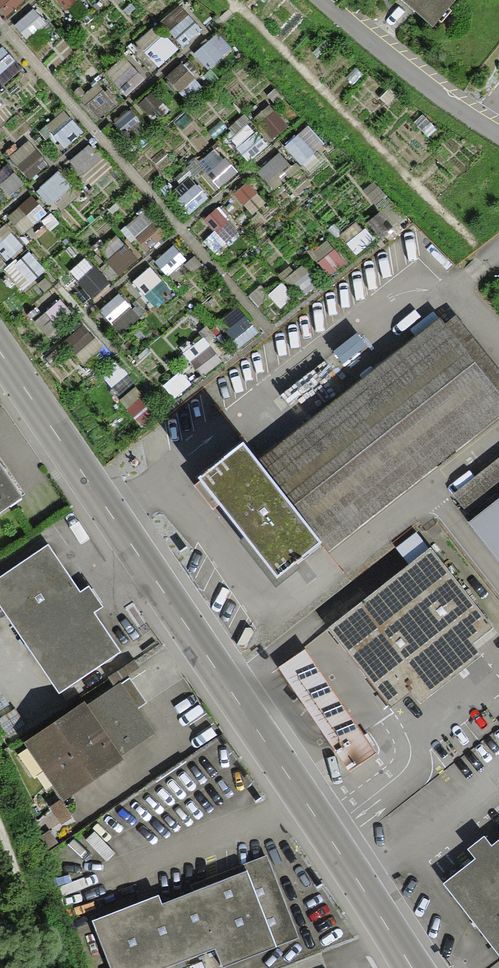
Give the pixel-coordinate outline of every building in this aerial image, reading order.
[(431,28),(455,0),(397,0),(431,28)] [(279,577),(323,543),(329,550),(498,415),(498,398),(443,327),(263,470),(243,446),(201,479),(279,577)] [(451,498),(471,522),(498,499),(498,459),(451,498)] [(0,471),(0,518),(22,503),(0,471)] [(471,522),(466,525),(498,566),(498,499),(471,522)] [(56,551),(0,588),(0,596),(67,695),(126,656),(101,619),(111,612),(98,592),(88,598),(56,551)] [(332,634),(398,716),(420,698),(429,710),(490,661),(481,650),(498,636),(498,632),(433,552),(332,634)] [(284,674),(356,773),(381,755),(309,656),(284,674)] [(168,734),(134,684),(32,751),(70,807),(132,766),(128,760),(168,734)] [(494,841),(477,854),(484,863),(451,889),(498,950),(498,848),(494,841)] [(164,902),(100,927),(117,967),(186,967),(223,953),(229,967),(243,967),(304,944),(271,861),(241,873),(244,880),(168,910),(164,902)]
